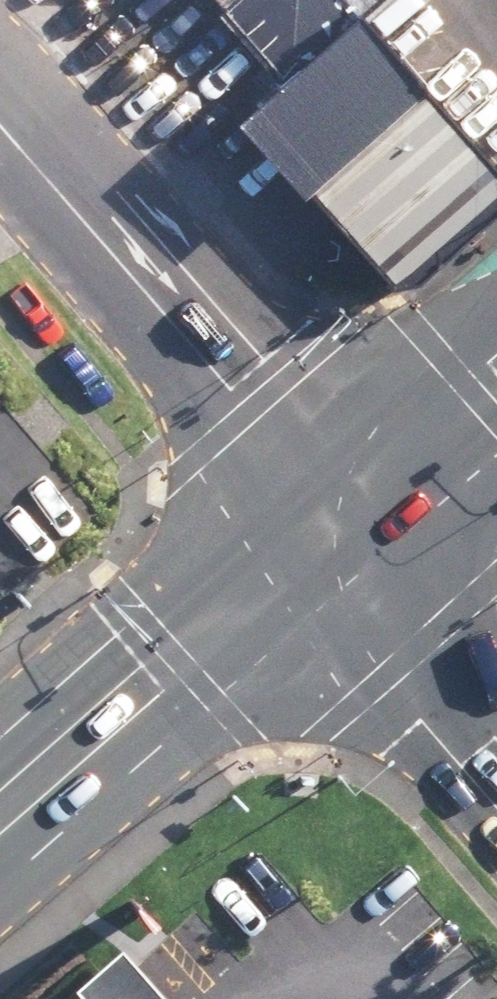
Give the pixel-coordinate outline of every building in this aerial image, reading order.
[(268,77),(338,17),(349,30),(384,0),(201,0),(268,77)] [(215,122),(282,200),(296,188),(405,94),(349,30),(338,17),(268,77),(215,122)] [(296,188),(385,291),(494,197),(405,94),(296,188)] [(83,985),(66,998),(181,998),(139,954),(122,935),(75,976),(83,985)]
